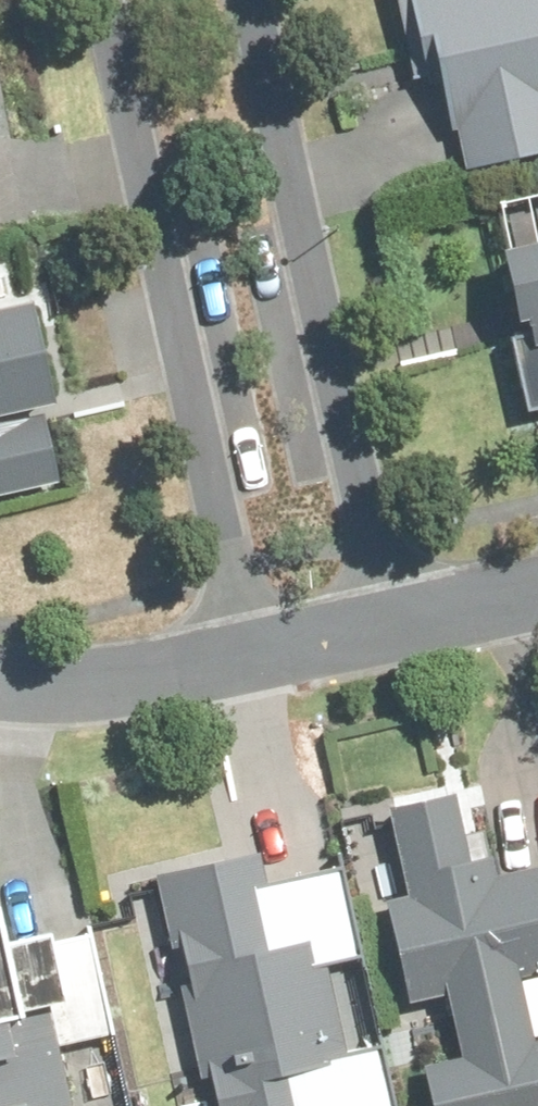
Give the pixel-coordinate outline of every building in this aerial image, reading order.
[(467,177),(537,156),(537,0),(415,0),(467,177)] [(496,208),(523,330),(537,327),(537,199),(496,208)] [(32,308),(0,316),(0,510),(76,492),(32,308)] [(458,800),(387,815),(405,898),(389,901),(411,1007),(451,999),(464,1060),(426,1068),(434,1105),(537,1105),(537,1045),(536,1045),(523,979),(537,976),(537,866),(474,879),(458,800)] [(245,863),(160,883),(212,1105),(388,1105),(375,1051),(346,1058),(325,968),(356,961),(336,877),(253,897),(245,863)] [(56,1049),(120,1035),(97,931),(4,951),(0,932),(0,1105),(69,1105),(56,1049)]
